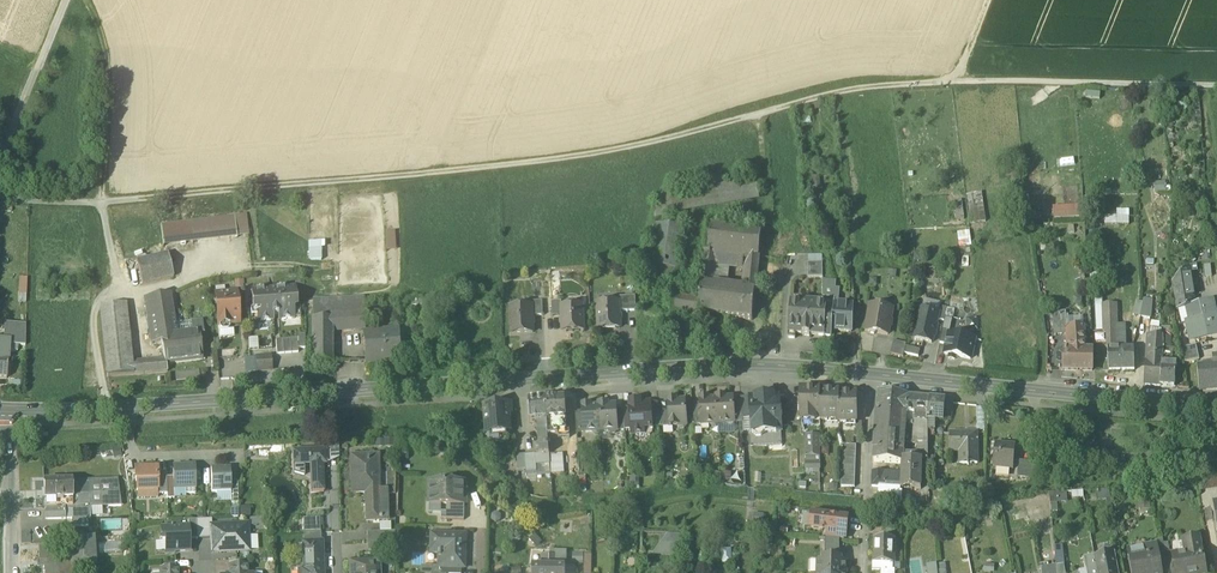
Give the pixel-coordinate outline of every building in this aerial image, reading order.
[(1165,184),(1154,185),(1155,195),(1166,194),(1165,184)] [(967,189),(972,225),(986,223),(981,188),(967,189)] [(954,203),(957,222),(964,221),(962,202),(954,203)] [(1051,208),(1052,221),(1081,218),(1080,206),(1051,208)] [(655,215),(654,225),(648,278),(675,281),(683,218),(655,215)] [(235,218),(237,239),(249,237),(247,216),(235,218)] [(190,223),(193,244),(237,239),(235,218),(190,223)] [(1129,218),(1111,218),(1104,218),(1104,228),(1129,228),(1129,218)] [(161,227),(163,248),(193,244),(190,223),(161,227)] [(761,234),(708,227),(702,283),(700,283),(699,287),(701,287),(700,300),(673,296),(670,317),(698,320),(699,314),(722,317),(725,289),(726,282),(716,280),(718,267),(719,253),(759,258),(761,234)] [(960,248),(972,247),(970,232),(958,233),(960,248)] [(395,233),(385,233),(386,253),(396,252),(395,233)] [(310,262),(321,263),(320,244),(309,243),(310,262)] [(719,253),(718,267),(746,271),(757,272),(759,258),(719,253)] [(137,262),(143,286),(174,278),(168,254),(137,262)] [(808,264),(808,279),(823,278),(823,264),(808,264)] [(1177,311),(1186,309),(1186,308),(1194,306),(1190,278),(1188,266),(1172,283),(1177,311)] [(744,291),(755,293),(756,289),(757,275),(757,272),(746,271),(744,291)] [(1089,274),(1090,288),(1100,287),(1099,274),(1089,274)] [(756,289),(763,290),(765,276),(757,275),(756,289)] [(19,277),(19,303),(27,303),(27,278),(19,277)] [(835,305),(839,305),(838,290),(835,289),(835,281),(823,281),(823,298),(835,299),(835,305)] [(257,312),(257,323),(274,321),(273,317),(278,316),(279,321),(295,320),(294,309),(297,309),(296,288),(251,292),(253,313),(257,312)] [(722,317),(752,321),(755,293),(744,291),(725,289),(722,317)] [(221,329),(223,331),(228,331),(230,329),(230,325),(240,324),(237,293),(216,295),(218,326),(220,326),(221,329)] [(148,299),(155,339),(177,335),(175,324),(171,295),(148,299)] [(618,303),(619,312),(636,312),(635,297),(618,298),(618,303)] [(1096,332),(1104,331),(1102,305),(1102,298),(1094,298),(1096,332)] [(1144,301),(1141,316),(1151,318),(1153,299),(1144,298),(1144,301)] [(313,302),(313,319),(332,319),(331,317),(364,315),(364,300),(313,302)] [(1140,317),(1143,303),(1135,301),(1133,315),(1140,317)] [(1186,309),(1189,323),(1215,317),(1216,317),(1213,301),(1194,306),(1186,308),(1186,309)] [(532,308),(533,317),(543,317),(543,302),(531,303),(531,308),(532,308)] [(552,303),(552,317),(562,317),(561,307),(562,307),(561,302),(552,303)] [(597,304),(598,330),(620,329),(619,312),(618,303),(597,304)] [(819,321),(833,323),(834,307),(818,306),(816,304),(801,303),(799,305),(790,304),(789,325),(795,326),(795,334),(803,335),(802,336),(809,337),(809,336),(817,336),(819,321)] [(101,308),(101,310),(108,377),(133,375),(168,372),(166,364),(166,365),(165,360),(132,363),(126,304),(105,306),(103,307),(101,308)] [(1102,305),(1104,331),(1107,331),(1107,330),(1117,330),(1117,326),(1116,304),(1102,305)] [(834,305),(834,307),(833,323),(832,330),(851,332),(852,306),(839,305),(835,305),(834,305)] [(562,317),(563,333),(584,332),(583,306),(562,307),(561,307),(562,317)] [(877,333),(888,335),(892,310),(870,306),(865,331),(868,332),(869,334),(874,335),(877,333)] [(937,320),(944,322),(945,317),(946,310),(947,308),(940,307),(939,313),(937,320)] [(511,309),(512,335),(533,334),(533,317),(532,308),(531,308),(511,309)] [(915,340),(932,344),(937,320),(939,313),(922,309),(915,340)] [(954,311),(946,310),(945,317),(952,319),(954,311)] [(1054,336),(1056,335),(1055,326),(1067,325),(1066,313),(1053,313),(1054,336)] [(312,363),(332,363),(332,336),(332,331),(365,329),(364,315),(331,317),(332,319),(313,319),(312,363)] [(939,343),(946,345),(949,334),(952,319),(945,317),(944,322),(939,343)] [(1215,317),(1189,323),(1186,324),(1191,344),(1196,343),(1216,338),(1216,325),(1215,317)] [(968,328),(970,330),(977,329),(976,320),(968,320),(968,328)] [(817,336),(831,337),(832,330),(833,323),(819,321),(817,336)] [(192,323),(193,334),(204,333),(203,322),(192,323)] [(191,323),(175,324),(177,335),(193,334),(192,323),(191,323)] [(10,346),(25,346),(26,325),(6,324),(6,342),(10,342),(10,346)] [(1055,326),(1056,335),(1067,333),(1066,328),(1067,328),(1067,325),(1055,326)] [(1148,335),(1163,337),(1162,327),(1149,325),(1148,335)] [(1067,333),(1068,351),(1086,351),(1084,326),(1067,328),(1066,328),(1067,333)] [(1117,326),(1117,330),(1118,349),(1125,349),(1124,326),(1117,326)] [(1170,327),(1162,327),(1163,337),(1163,348),(1170,348),(1170,327)] [(1133,348),(1125,349),(1118,349),(1117,330),(1107,330),(1107,331),(1108,371),(1134,370),(1133,348)] [(364,334),(367,363),(401,360),(399,337),(392,338),(391,331),(365,334),(364,334)] [(205,346),(204,333),(193,334),(177,335),(155,339),(156,345),(157,345),(158,347),(162,347),(165,360),(166,365),(166,364),(203,360),(201,347),(205,346)] [(955,356),(970,360),(975,340),(967,338),(965,335),(960,334),(957,336),(949,334),(946,345),(944,354),(950,355),(951,358),(953,358),(955,356)] [(1145,385),(1160,386),(1163,348),(1163,337),(1148,335),(1147,361),(1145,385)] [(276,340),(277,355),(299,353),(297,339),(276,340)] [(8,378),(10,346),(10,342),(6,342),(0,341),(0,378),(8,378)] [(890,354),(903,357),(904,354),(906,347),(906,344),(894,341),(890,354)] [(1182,348),(1185,363),(1199,360),(1196,345),(1182,348)] [(904,354),(918,357),(920,350),(906,347),(904,354)] [(1170,348),(1163,348),(1160,386),(1174,387),(1176,364),(1171,364),(1173,348),(1170,348)] [(1092,351),(1086,351),(1068,351),(1063,350),(1063,370),(1092,370),(1092,351)] [(1207,390),(1216,389),(1216,356),(1213,356),(1214,365),(1206,366),(1207,390)] [(256,358),(257,372),(271,371),(270,357),(256,358)] [(245,373),(257,372),(256,358),(244,359),(245,373)] [(1206,366),(1197,366),(1199,390),(1207,390),(1206,366)] [(175,373),(176,384),(200,381),(199,370),(175,373)] [(815,419),(820,419),(820,393),(820,390),(800,390),(801,419),(815,419)] [(820,421),(838,421),(838,395),(838,393),(820,393),(820,419),(820,421)] [(902,464),(901,475),(901,481),(900,488),(902,488),(921,489),(922,461),(928,461),(927,431),(927,419),(929,399),(877,394),(872,462),(902,464)] [(856,395),(838,395),(838,421),(838,424),(855,424),(856,424),(856,423),(856,395)] [(715,397),(716,400),(718,425),(726,424),(726,425),(729,427),(731,427),(734,424),(733,403),(733,399),(725,399),(725,397),(715,397)] [(752,434),(756,438),(761,437),(764,434),(765,434),(776,433),(775,419),(780,418),(782,416),(782,411),(779,409),(778,397),(750,399),(751,420),(752,434)] [(718,426),(718,425),(716,400),(708,400),(708,398),(699,398),(700,405),(701,426),(709,425),(709,426),(713,429),(716,428),(718,426)] [(733,403),(734,424),(742,424),(741,421),(751,420),(750,399),(740,399),(740,402),(733,403)] [(945,401),(929,399),(927,419),(927,431),(933,431),(934,431),(934,419),(943,420),(945,402),(945,401)] [(564,400),(545,402),(548,438),(559,437),(558,434),(567,433),(564,400)] [(678,428),(681,431),(684,431),(687,428),(685,402),(672,403),(672,401),(668,401),(669,414),(670,428),(678,428)] [(549,454),(548,438),(545,402),(529,403),(530,423),(537,423),(540,454),(535,454),(535,455),(536,465),(550,464),(549,454)] [(645,436),(647,438),(650,438),(653,435),(653,432),(651,431),(651,426),(652,426),(651,419),(650,405),(640,405),(640,402),(630,403),(630,410),(632,431),(632,436),(645,436)] [(659,419),(660,429),(670,428),(669,414),(659,415),(658,404),(650,405),(651,419),(659,419)] [(484,407),(487,434),(511,432),(508,405),(484,407)] [(599,405),(599,408),(601,433),(609,432),(609,433),(612,436),(615,436),(617,432),(616,411),(616,407),(608,407),(608,405),(599,405)] [(692,406),(694,426),(701,426),(700,405),(692,406)] [(601,434),(601,433),(599,408),(591,408),(591,406),(582,406),(583,413),(584,434),(592,433),(592,434),(596,437),(598,437),(601,434)] [(984,408),(976,408),(977,431),(984,431),(984,408)] [(632,431),(630,410),(616,411),(617,432),(625,432),(632,431)] [(575,413),(577,434),(584,434),(583,413),(575,413)] [(776,433),(765,434),(766,446),(782,445),(780,418),(775,419),(776,433)] [(742,435),(752,434),(751,420),(741,421),(742,424),(742,435)] [(735,435),(734,424),(731,427),(729,427),(726,425),(726,424),(718,425),(718,426),(718,436),(735,435)] [(962,452),(962,464),(977,464),(977,433),(950,433),(950,452),(962,452)] [(806,457),(820,457),(820,437),(806,437),(806,457)] [(328,439),(329,453),(339,453),(338,438),(328,439)] [(394,440),(375,441),(376,449),(394,448),(394,440)] [(993,467),(1013,469),(1015,446),(995,444),(993,467)] [(843,445),(842,466),(856,467),(856,446),(843,445)] [(121,448),(113,449),(114,457),(123,456),(121,448)] [(326,450),(292,451),(293,466),(304,466),(310,465),(310,479),(311,493),(325,492),(323,465),(327,465),(326,450)] [(339,460),(339,453),(329,453),(329,465),(339,460)] [(550,464),(551,474),(564,473),(563,453),(549,454),(550,464)] [(535,454),(525,455),(517,456),(518,470),(526,470),(527,479),(537,479),(537,475),(536,469),(536,465),(535,455),(535,454)] [(366,522),(376,521),(376,520),(388,520),(387,489),(379,490),(378,456),(351,457),(352,474),(358,474),(359,494),(366,494),(372,494),(372,507),(366,507),(366,522)] [(820,457),(806,457),(806,474),(820,474),(820,457)] [(744,460),(736,461),(736,471),(745,470),(744,460)] [(1018,477),(1034,478),(1036,462),(1020,461),(1018,477)] [(536,469),(537,475),(551,474),(550,464),(536,465),(536,469)] [(304,466),(293,466),(294,473),(304,476),(304,466)] [(855,487),(856,467),(842,466),(841,487),(855,487)] [(195,467),(174,467),(174,477),(174,489),(186,488),(186,494),(196,494),(195,467)] [(138,491),(158,490),(159,490),(158,473),(158,468),(135,469),(136,482),(137,482),(137,491),(138,491)] [(231,468),(211,469),(212,493),(217,492),(231,492),(231,482),(231,468)] [(900,488),(901,481),(884,480),(885,474),(885,472),(872,471),(872,486),(879,487),(900,488)] [(167,472),(158,473),(159,490),(158,490),(158,494),(167,494),(167,478),(167,472)] [(721,473),(722,481),(731,481),(731,473),(721,473)] [(630,486),(639,486),(639,477),(630,477),(630,486)] [(103,506),(122,505),(118,479),(72,480),(73,498),(45,499),(46,508),(65,507),(90,506),(103,506)] [(42,491),(42,499),(45,499),(73,498),(72,480),(44,481),(44,491),(42,491)] [(429,495),(430,497),(432,497),(434,500),(434,505),(441,505),(447,505),(464,506),(465,501),(463,501),(464,493),(466,493),(466,483),(460,482),(430,482),(429,484),(429,487),(429,489),(429,492),(429,495)] [(1109,488),(1097,489),(1099,500),(1111,497),(1109,488)] [(1084,498),(1082,489),(1071,490),(1071,498),(1084,498)] [(158,498),(158,494),(158,490),(138,491),(138,499),(158,498)] [(901,508),(902,491),(879,490),(878,506),(900,508),(901,508)] [(1049,491),(1050,502),(1067,501),(1067,490),(1049,491)] [(231,492),(217,492),(217,502),(232,502),(231,492)] [(1150,496),(1138,496),(1138,508),(1150,508),(1150,496)] [(429,513),(441,513),(441,505),(434,505),(429,505),(429,513)] [(441,520),(464,521),(464,506),(447,505),(447,513),(441,513),(441,520)] [(90,506),(65,507),(66,518),(73,518),(73,527),(88,526),(88,518),(91,518),(91,515),(90,506)] [(103,515),(103,506),(90,506),(91,515),(103,515)] [(250,506),(240,507),(241,518),(251,518),(250,506)] [(65,507),(46,508),(46,519),(66,518),(65,507)] [(240,517),(239,510),(230,510),(231,518),(240,517)] [(501,514),(496,511),(491,514),(491,520),(496,523),(501,520),(501,514)] [(802,527),(810,528),(812,514),(804,513),(802,527)] [(845,533),(846,533),(848,519),(812,514),(810,528),(826,530),(845,533)] [(262,518),(250,519),(250,526),(263,526),(262,518)] [(303,519),(303,533),(320,533),(320,518),(303,519)] [(197,521),(198,540),(212,539),(211,527),(212,527),(212,520),(197,521)] [(189,528),(189,540),(198,540),(197,521),(188,521),(189,528)] [(380,532),(391,532),(391,523),(380,523),(380,532)] [(247,525),(212,527),(211,527),(212,539),(213,553),(249,551),(248,537),(247,525)] [(166,542),(167,552),(190,551),(189,540),(189,528),(162,530),(163,542),(166,542)] [(826,530),(826,538),(839,539),(844,540),(845,533),(826,530)] [(367,532),(368,542),(395,541),(395,531),(391,532),(380,532),(367,532)] [(303,533),(304,542),(321,541),(321,533),(320,533),(303,533)] [(543,541),(535,533),(529,539),(536,547),(543,541)] [(461,569),(464,569),(464,561),(461,561),(461,557),(466,557),(466,535),(431,534),(431,553),(439,554),(439,558),(440,558),(440,567),(440,568),(461,569)] [(679,534),(668,534),(652,555),(679,556),(679,534)] [(1201,550),(1198,535),(1183,538),(1186,553),(1173,555),(1172,555),(1176,572),(1206,572),(1201,550)] [(258,536),(248,537),(249,551),(259,550),(258,536)] [(826,538),(825,545),(839,546),(839,539),(826,538)] [(875,539),(874,563),(893,564),(894,539),(875,539)] [(45,572),(60,572),(60,569),(72,568),(92,566),(91,553),(94,552),(93,540),(70,541),(70,546),(70,553),(55,554),(55,547),(39,548),(41,562),(44,562),(45,572)] [(101,540),(101,551),(120,551),(121,541),(101,540)] [(302,572),(323,572),(322,541),(321,541),(304,542),(305,570),(302,570),(302,572)] [(395,550),(395,541),(368,542),(368,551),(395,550)] [(166,542),(163,542),(156,542),(156,552),(167,552),(166,542)] [(1165,553),(1163,543),(1156,544),(1161,572),(1169,572),(1165,553)] [(1132,572),(1161,572),(1156,544),(1145,546),(1147,556),(1130,559),(1132,572)] [(839,546),(825,545),(825,558),(839,558),(839,546)] [(1128,549),(1130,559),(1147,556),(1145,546),(1145,545),(1128,549)] [(1056,565),(1056,566),(1064,565),(1061,548),(1055,549),(1056,565)] [(732,563),(731,549),(721,549),(722,563),(732,563)] [(555,550),(555,556),(557,556),(556,567),(565,567),(565,551),(555,550)] [(1097,572),(1117,572),(1114,553),(1114,552),(1094,556),(1097,572)] [(1165,553),(1169,572),(1176,572),(1172,555),(1173,555),(1173,552),(1165,553)] [(583,553),(572,553),(572,564),(583,564),(583,553)] [(623,566),(633,566),(633,555),(622,555),(623,566)] [(1087,572),(1097,572),(1094,556),(1084,558),(1087,572)] [(818,572),(846,572),(846,561),(840,561),(840,558),(839,558),(825,558),(824,558),(824,560),(818,560),(818,572)] [(351,572),(376,572),(375,561),(350,562),(351,572)] [(893,564),(874,563),(872,563),(872,571),(881,571),(881,572),(895,572),(895,571),(892,571),(893,564)] [(937,564),(937,572),(945,572),(944,563),(937,564)] [(927,572),(937,572),(937,564),(926,565),(927,572)] [(994,565),(984,564),(983,572),(994,572),(994,565)] [(1064,565),(1056,566),(1057,572),(1065,572),(1064,565)]
